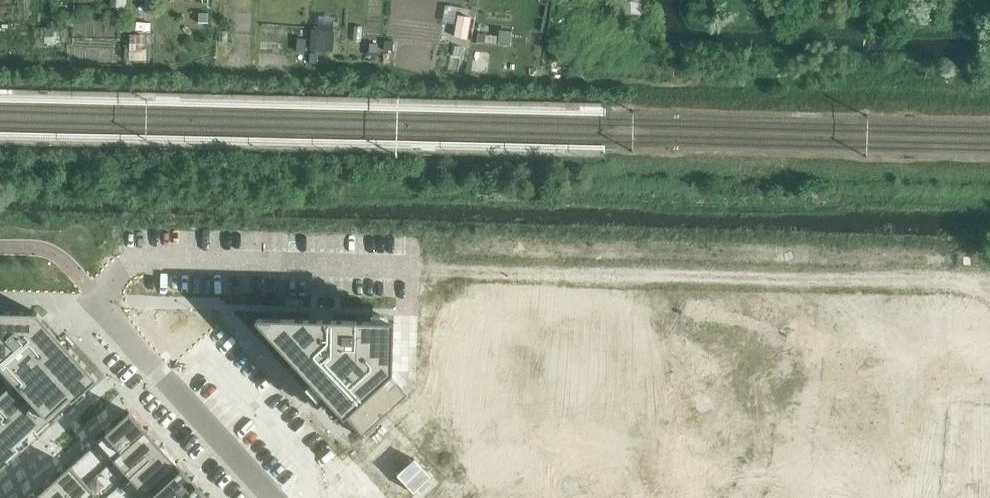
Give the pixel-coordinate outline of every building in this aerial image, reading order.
[(470,36),(473,15),(462,13),(458,34),(470,36)] [(333,47),(334,29),(315,27),(314,45),(333,47)] [(97,378),(37,311),(0,310),(0,376),(12,388),(0,399),(0,466),(97,378)] [(309,318),(259,317),(255,319),(362,436),(408,395),(390,375),(393,373),(395,320),(333,320),(333,323),(309,322),(309,318)] [(106,433),(97,441),(114,459),(122,452),(146,430),(129,412),(106,433)] [(146,430),(122,452),(137,468),(161,446),(146,430)] [(161,446),(137,468),(152,485),(176,463),(161,446)] [(929,490),(948,491),(950,454),(932,452),(929,490)] [(152,485),(164,497),(171,497),(192,480),(176,463),(152,485)] [(53,481),(69,497),(90,497),(96,493),(70,465),(53,481)] [(171,497),(205,497),(207,497),(192,480),(171,497)] [(37,495),(40,497),(69,497),(53,481),(37,495)]
